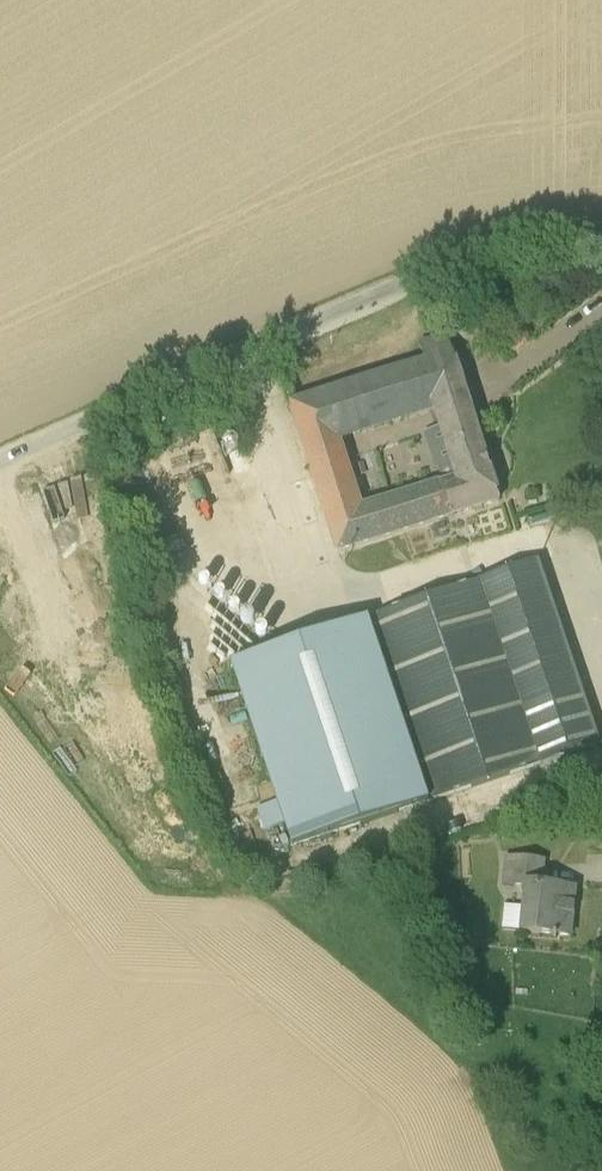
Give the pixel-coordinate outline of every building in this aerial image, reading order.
[(521,348),(532,341),(520,321),(509,328),(521,348)] [(292,405),(339,551),(450,516),(499,501),(467,400),(447,336),(420,344),(425,362),(379,377),(292,405)] [(482,581),(488,600),(543,582),(537,563),(482,581)] [(540,764),(521,708),(578,689),(543,582),(488,600),(482,581),(480,582),(373,617),(371,611),(354,617),(356,623),(359,632),(374,627),(432,801),(540,764)] [(359,632),(356,623),(231,664),(293,848),(432,801),(374,627),(359,632)] [(521,708),(540,764),(597,745),(578,689),(521,708)] [(525,885),(523,908),(504,906),(502,929),(520,932),(571,936),(575,889),(541,885),(543,860),(505,856),(503,883),(525,885)]
